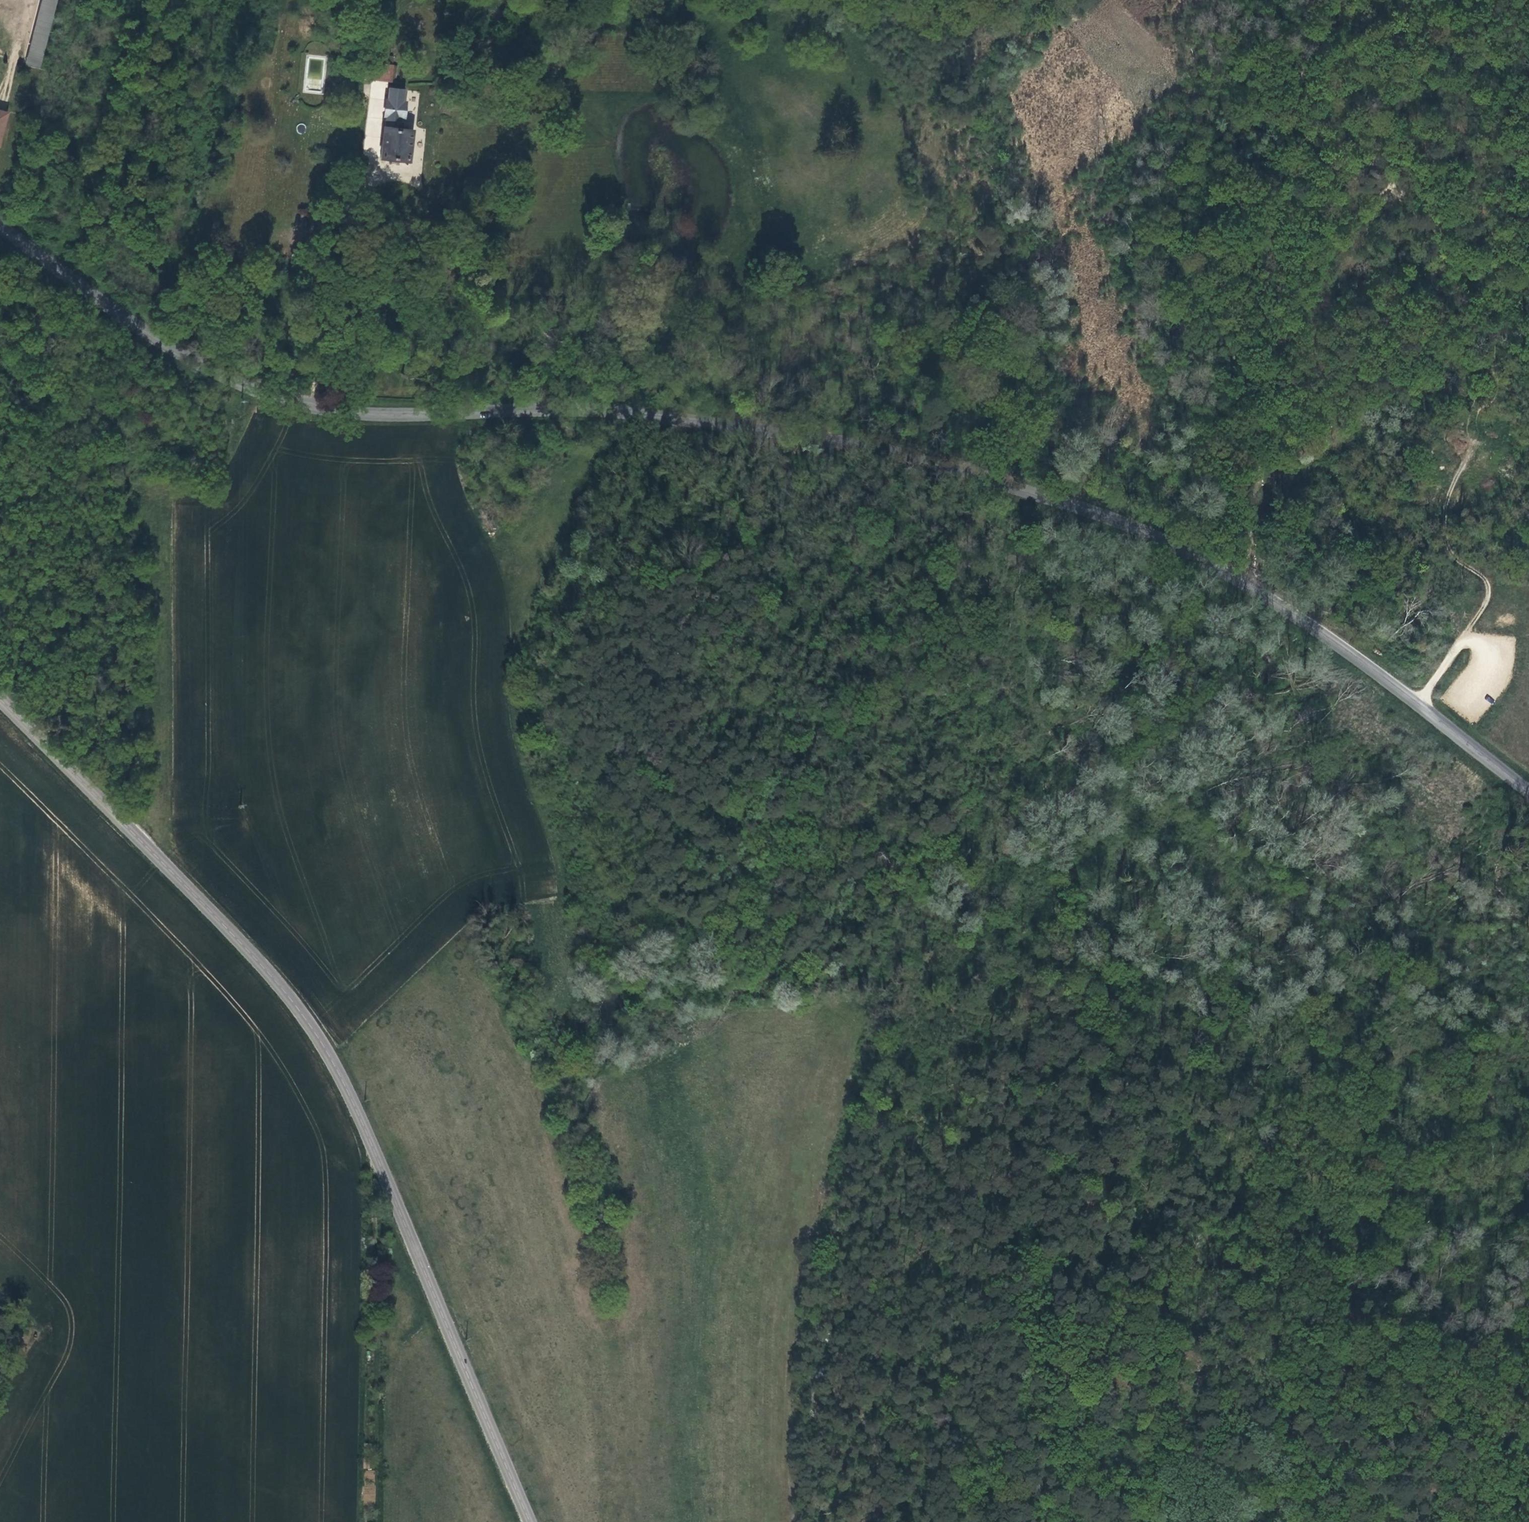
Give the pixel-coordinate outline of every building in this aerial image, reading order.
[(55,0),(45,0),(29,61),(39,63),(55,0)] [(391,65),(372,63),(371,76),(390,78),(391,65)] [(405,85),(390,84),(388,99),(386,98),(384,116),(386,116),(382,157),(409,160),(412,129),(398,128),(398,118),(400,118),(402,100),(404,100),(405,85)] [(0,111),(0,146),(1,146),(8,113),(0,111)]
